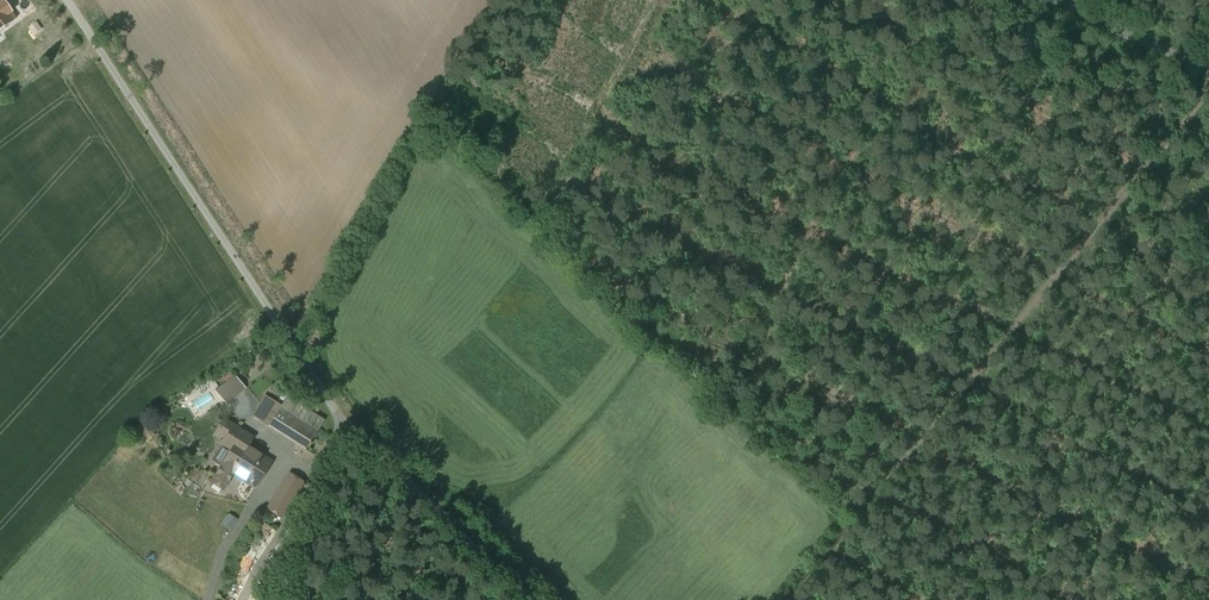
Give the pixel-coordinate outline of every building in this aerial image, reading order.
[(15,19),(16,19),(2,0),(0,0),(0,30),(15,19)] [(230,405),(248,387),(233,371),(215,388),(230,405)] [(309,406),(290,394),(282,406),(318,429),(324,421),(306,410),(309,406)] [(267,396),(254,416),(305,449),(318,429),(282,406),(267,396)] [(252,438),(235,427),(222,447),(231,452),(211,483),(223,490),(233,473),(255,487),(271,463),(246,447),(252,438)] [(307,486),(291,476),(268,514),(283,523),(307,486)] [(237,520),(229,514),(222,525),(230,531),(237,520)] [(250,573),(254,551),(245,550),(241,572),(250,573)]
